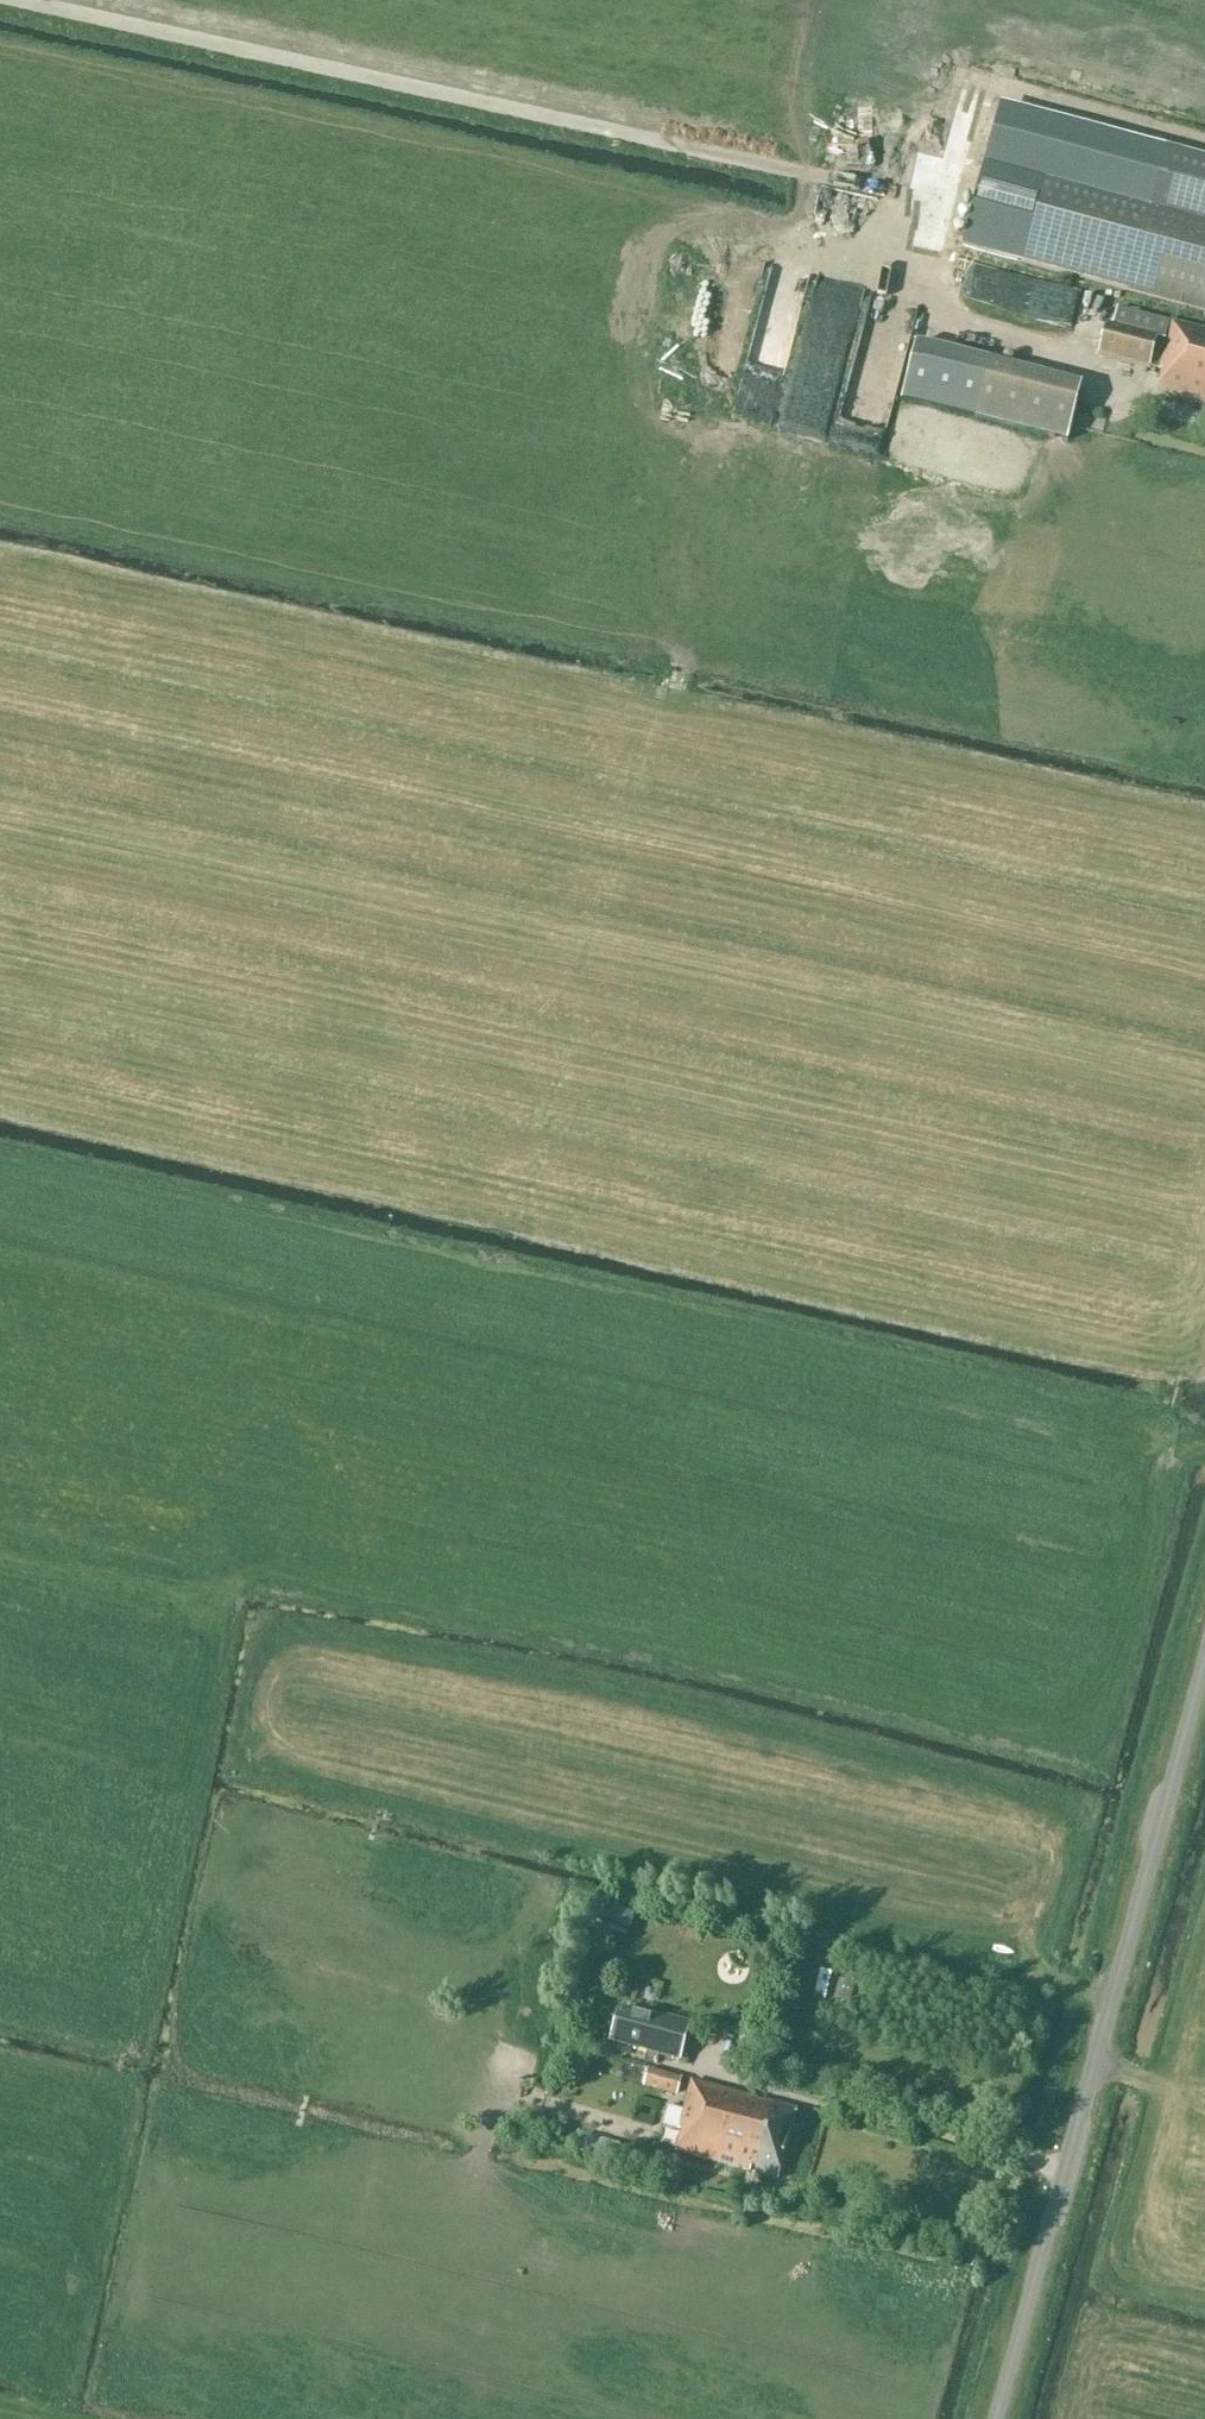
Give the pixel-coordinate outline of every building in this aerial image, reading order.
[(1167,154),(1157,194),(1047,163),(1020,261),(1204,311),(1204,164),(1167,154)] [(1171,322),(1171,323),(1133,314),(1128,332),(1106,326),(1098,356),(1162,372),(1156,392),(1204,405),(1204,331),(1171,322)] [(1067,442),(1081,386),(988,363),(975,419),(1067,442)] [(632,1917),(591,1904),(586,1917),(628,1931),(632,1917)] [(649,2015),(615,2006),(606,2043),(677,2062),(688,2021),(650,2012),(649,2015)] [(674,2096),(679,2079),(650,2072),(645,2088),(674,2096)] [(777,2179),(796,2111),(690,2082),(682,2111),(667,2107),(662,2127),(681,2132),(676,2152),(777,2179)] [(618,2143),(593,2137),(588,2154),(613,2161),(618,2143)]
